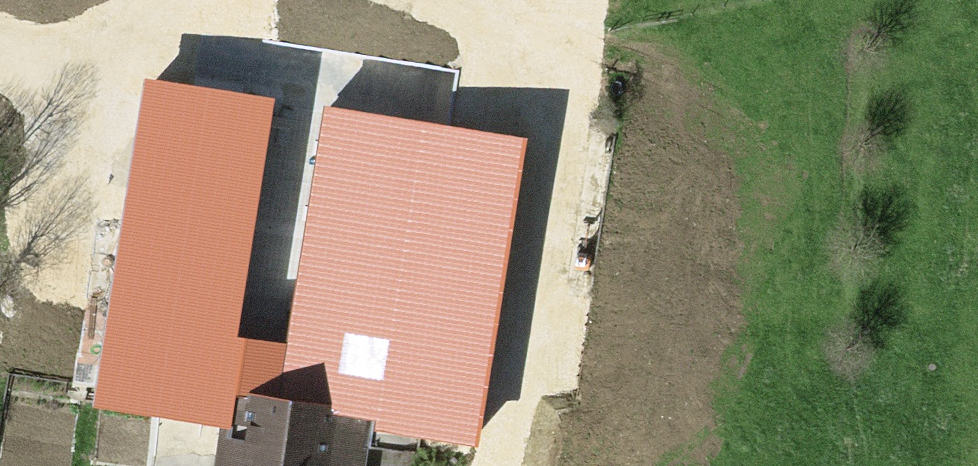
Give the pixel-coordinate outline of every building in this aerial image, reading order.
[(137,0),(120,0),(105,91),(259,116),(274,22),(137,0)] [(254,159),(239,292),(225,404),(216,465),(365,465),(377,369),(415,374),(428,271),(477,277),(488,187),(254,159)] [(161,282),(66,267),(47,381),(146,394),(161,282)] [(239,292),(161,282),(146,394),(225,404),(239,292)]
